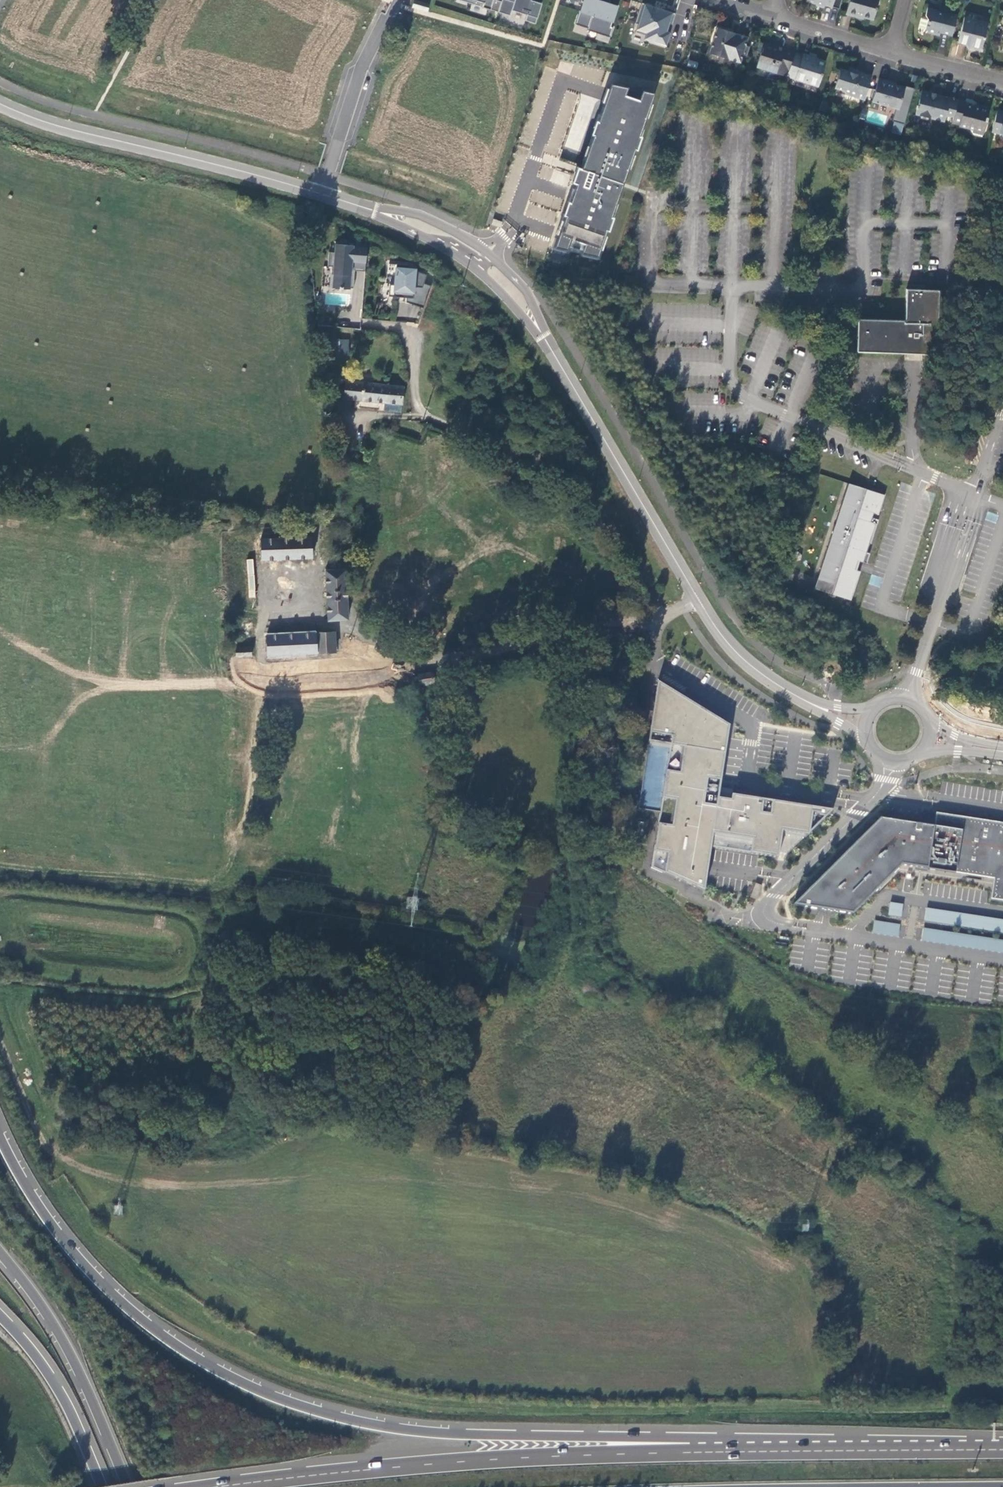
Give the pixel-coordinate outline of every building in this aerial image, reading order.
[(501,0),(473,0),(471,4),(498,12),(501,0)] [(498,12),(509,15),(511,10),(526,14),(525,20),(535,23),(541,3),(532,0),(501,0),(498,12)] [(611,0),(580,0),(579,2),(586,5),(584,12),(579,10),(575,24),(588,28),(588,25),(598,28),(597,32),(610,36),(613,27),(611,27),(614,16),(618,6),(609,4),(611,0)] [(846,14),(855,16),(856,13),(874,19),(880,0),(850,0),(846,14)] [(676,13),(641,2),(637,15),(640,16),(635,32),(645,35),(645,37),(650,38),(650,40),(665,45),(668,37),(665,36),(666,32),(669,33),(676,13)] [(411,8),(428,12),(429,7),(413,3),(411,8)] [(940,32),(952,35),(957,15),(943,12),(942,13),(936,11),(936,10),(927,7),(925,15),(927,19),(925,29),(927,33),(938,36),(940,32)] [(988,24),(964,18),(957,42),(971,45),(972,49),(978,51),(982,48),(988,24)] [(739,62),(747,37),(735,33),(735,32),(734,32),(733,33),(728,32),(728,30),(716,27),(708,53),(739,62)] [(755,67),(786,77),(786,76),(794,52),(794,51),(765,42),(761,53),(760,53),(755,67)] [(794,52),(786,76),(795,79),(796,76),(806,80),(805,82),(818,86),(824,63),(811,58),(812,56),(802,53),(801,54),(794,51),(794,52)] [(854,98),(864,101),(872,77),(853,71),(852,73),(841,70),(835,89),(843,91),(845,95),(854,97),(854,98)] [(878,78),(872,99),(880,101),(879,104),(898,110),(904,89),(886,83),(887,81),(878,78)] [(627,87),(611,83),(606,95),(604,94),(600,107),(602,108),(564,221),(562,220),(555,239),(556,240),(553,251),(570,254),(573,244),(581,248),(580,256),(596,260),(653,92),(637,89),(634,98),(624,95),(627,87)] [(958,100),(958,99),(936,93),(935,96),(931,95),(932,92),(922,90),(917,105),(917,104),(916,108),(915,113),(919,115),(921,117),(927,118),(929,117),(944,121),(946,115),(953,117),(958,100)] [(821,100),(819,110),(825,112),(828,102),(821,100)] [(953,117),(952,122),(958,123),(958,126),(972,130),(973,127),(984,129),(988,110),(988,108),(982,106),(979,108),(976,107),(965,104),(966,102),(958,100),(953,117)] [(500,230),(493,227),(491,233),(498,236),(500,230)] [(333,272),(332,287),(350,288),(351,272),(354,269),(365,270),(367,247),(353,246),(353,244),(335,243),(334,251),(329,251),(328,265),(333,266),(333,272)] [(389,284),(389,296),(406,297),(411,298),(410,303),(424,307),(431,285),(424,282),(426,274),(415,270),(415,268),(409,268),(409,265),(396,264),(394,284),(389,284)] [(934,354),(939,354),(940,346),(940,344),(938,344),(939,290),(907,289),(906,318),(859,319),(859,318),(858,351),(905,353),(905,351),(923,351),(923,354),(934,354)] [(346,355),(344,339),(331,341),(321,343),(323,359),(346,355)] [(340,390),(339,399),(385,403),(401,405),(402,405),(404,388),(346,381),(345,390),(340,390)] [(385,403),(384,411),(401,413),(401,405),(385,403)] [(885,494),(848,483),(817,578),(854,590),(861,570),(855,569),(858,560),(867,563),(870,553),(852,547),(855,538),(871,543),(878,519),(871,517),(873,512),(878,514),(885,494)] [(312,538),(312,529),(292,529),(292,539),(312,538)] [(319,537),(312,538),(292,539),(261,540),(263,560),(305,558),(313,558),(313,557),(312,544),(319,545),(319,537)] [(305,558),(263,560),(263,574),(305,573),(305,558)] [(348,619),(346,568),(325,568),(328,620),(348,619)] [(318,653),(317,633),(267,636),(268,656),(318,653)] [(337,653),(335,634),(317,633),(318,653),(337,653)] [(362,653),(364,647),(351,641),(348,647),(362,653)] [(252,647),(237,648),(238,657),(252,656),(252,647)] [(434,682),(438,685),(439,684),(442,682),(442,679),(440,676),(438,674),(433,677),(432,674),(419,675),(420,687),(434,686),(434,682)] [(729,726),(658,684),(638,808),(660,812),(653,869),(703,892),(707,865),(710,848),(777,858),(781,832),(807,836),(832,811),(731,795),(730,801),(718,800),(729,726)] [(791,906),(824,910),(851,915),(902,866),(993,880),(992,890),(990,900),(1002,902),(1002,824),(946,815),(943,828),(880,818),(791,906)] [(754,900),(760,886),(754,884),(749,898),(754,900)] [(902,907),(889,905),(888,916),(901,918),(902,907)] [(926,911),(924,922),(1002,934),(1002,922),(926,911)] [(898,936),(900,926),(874,921),(872,932),(898,936)] [(923,929),(921,940),(1002,952),(1002,941),(923,929)]
